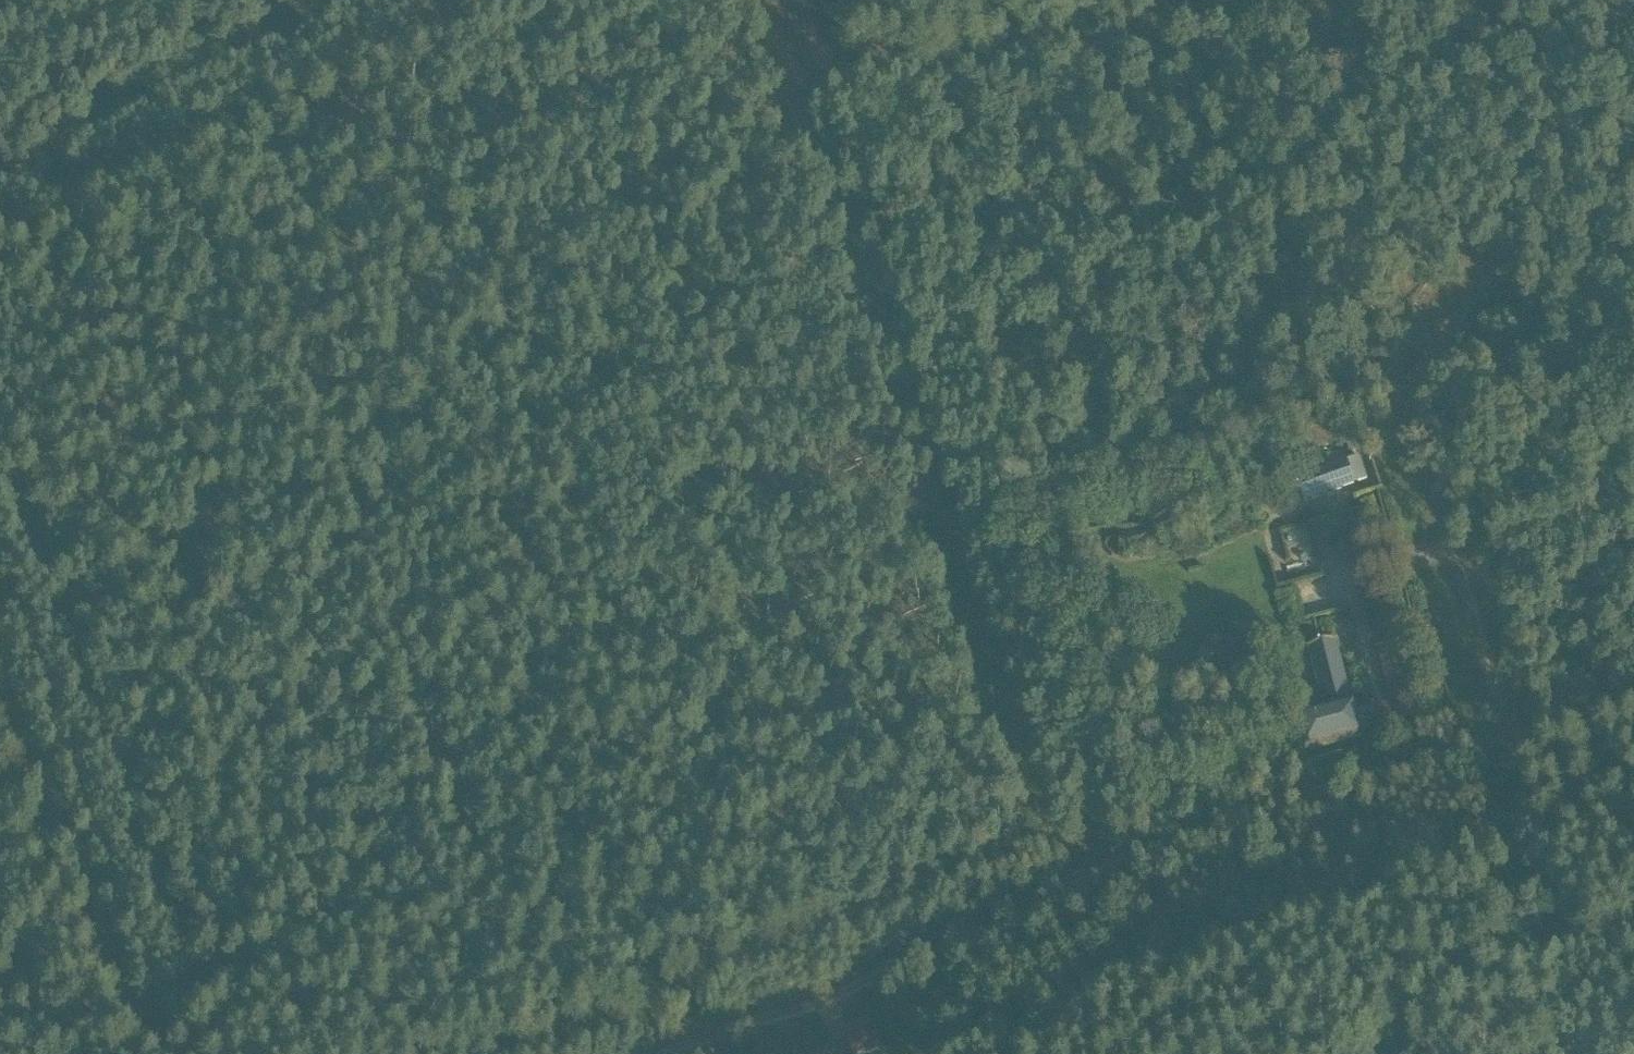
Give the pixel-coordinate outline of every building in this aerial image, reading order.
[(1347,458),(1293,476),(1295,484),(1281,489),(1288,510),(1302,506),(1304,511),(1355,493),(1354,489),(1367,484),(1360,462),(1350,466),(1347,458)] [(1340,651),(1309,659),(1326,725),(1301,732),(1308,762),(1365,748),(1340,651)] [(850,1041),(855,1053),(875,1053),(883,1051),(876,1032),(850,1041)]
